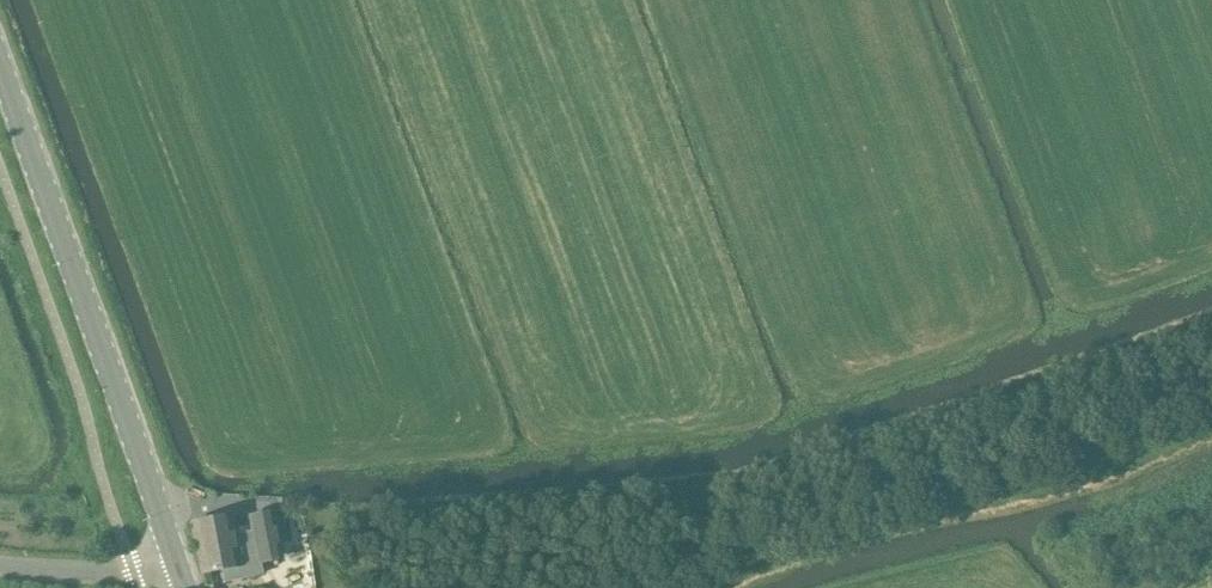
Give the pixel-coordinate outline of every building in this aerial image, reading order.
[(273,512),(248,516),(251,531),(257,564),(260,563),(283,559),(282,557),(291,555),(283,513),(273,515),(273,512)] [(213,518),(191,522),(201,573),(214,571),(222,569),(224,579),(225,582),(263,575),(260,563),(257,564),(251,531),(235,534),(231,514),(213,518)]
